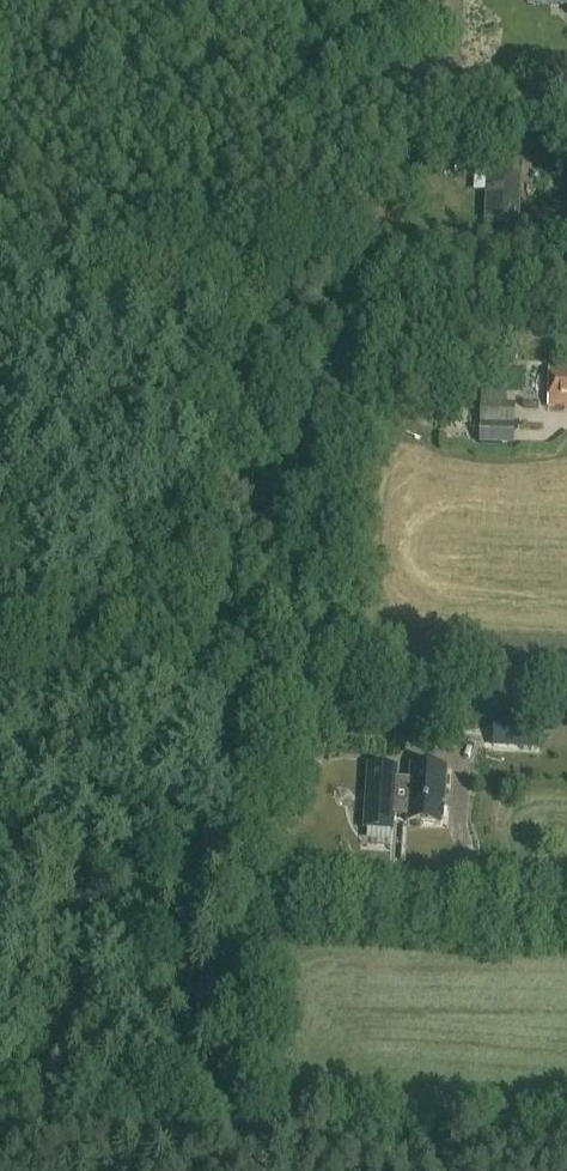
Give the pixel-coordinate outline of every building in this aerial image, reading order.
[(487,174),(485,220),(519,221),(521,175),(487,174)] [(490,244),(465,244),(465,253),(490,254),(490,244)] [(549,367),(548,406),(566,406),(566,368),(549,367)] [(513,445),(514,428),(514,404),(505,403),(505,391),(480,391),(479,444),(513,445)] [(455,397),(432,396),(431,420),(455,421),(455,397)] [(444,794),(446,767),(411,764),(407,822),(439,824),(440,818),(442,818),(443,807),(441,807),(442,794),(444,794)] [(156,879),(136,879),(136,892),(155,893),(156,879)] [(158,948),(138,947),(138,961),(157,961),(158,948)]
